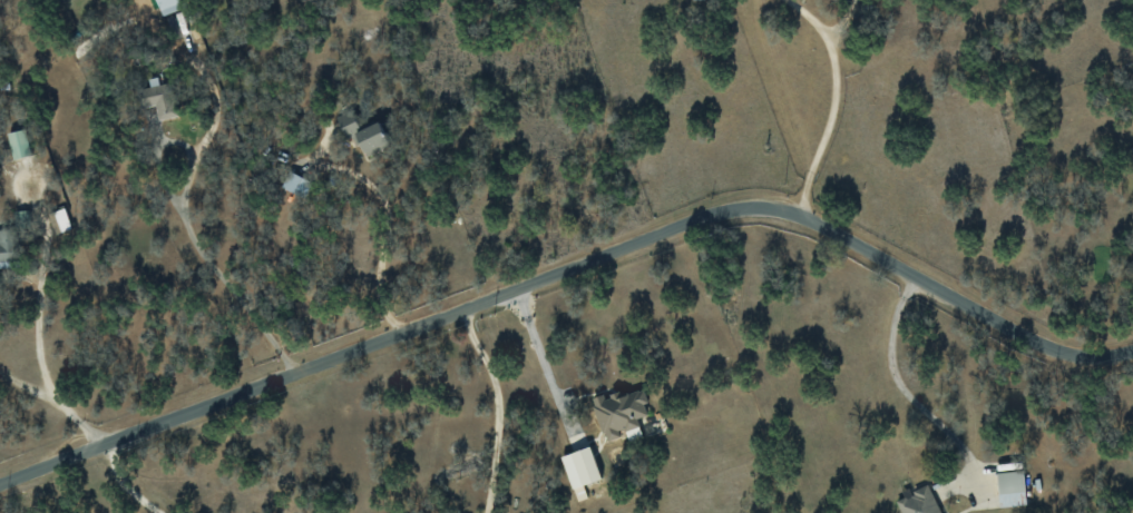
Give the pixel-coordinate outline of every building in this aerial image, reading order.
[(184,6),(182,0),(155,0),(161,15),(184,6)] [(158,119),(176,117),(171,83),(138,88),(141,107),(156,105),(158,119)] [(359,127),(351,110),(335,117),(343,134),(359,127)] [(355,130),(363,153),(387,145),(379,122),(355,130)] [(8,132),(12,158),(31,155),(26,129),(8,132)] [(280,186),(302,197),(311,181),(288,170),(280,186)] [(48,212),(53,233),(70,229),(65,208),(48,212)] [(14,229),(0,230),(0,267),(15,266),(14,229)] [(591,397),(604,441),(617,437),(616,432),(638,426),(636,418),(648,415),(641,387),(604,398),(603,393),(591,397)] [(600,478),(589,446),(560,456),(572,488),(600,478)] [(1000,507),(1026,503),(1021,469),(995,473),(1000,507)] [(926,483),(895,499),(902,512),(941,512),(926,483)]
